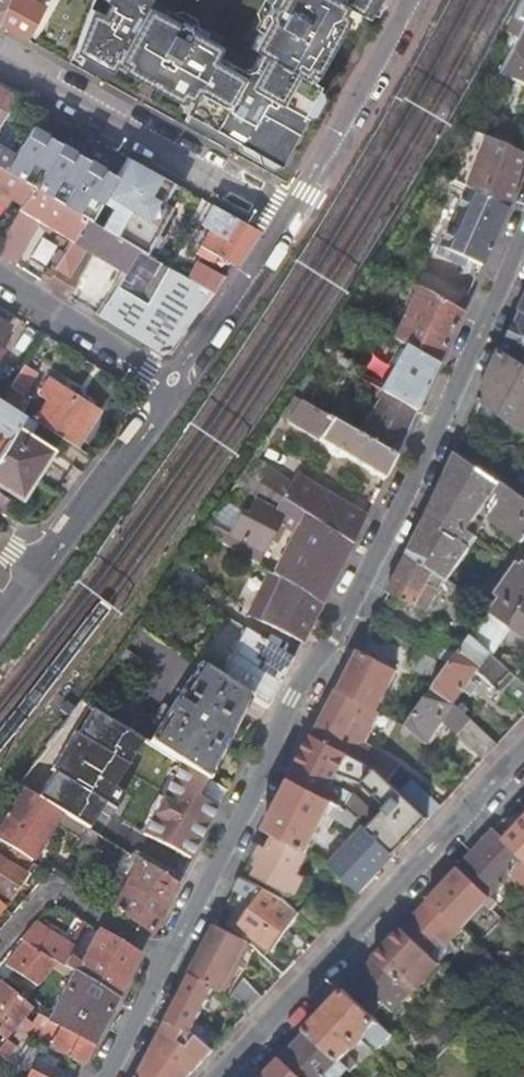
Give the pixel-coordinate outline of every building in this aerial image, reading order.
[(0,20),(0,24),(25,38),(43,5),(33,0),(7,0),(0,20)] [(107,7),(94,0),(91,0),(72,56),(95,68),(98,62),(112,70),(115,65),(133,75),(149,30),(107,7)] [(277,2),(276,4),(269,0),(264,0),(257,13),(267,19),(251,47),(260,52),(252,67),(243,70),(215,54),(220,46),(190,30),(196,20),(181,12),(175,22),(147,6),(150,0),(111,0),(107,7),(149,30),(203,59),(181,102),(187,105),(184,111),(204,122),(207,117),(217,122),(214,127),(216,135),(221,138),(229,136),(240,142),(243,150),(272,167),(286,163),(295,149),(292,141),(306,116),(302,113),(318,85),(311,81),(324,57),(313,51),(326,28),(277,2)] [(277,2),(326,28),(327,26),(338,32),(351,8),(366,17),(376,0),(278,0),(277,2)] [(498,75),(523,84),(523,25),(498,75)] [(164,92),(181,102),(203,59),(149,30),(133,75),(139,78),(146,67),(170,81),(164,92)] [(4,116),(9,119),(13,112),(8,109),(16,95),(0,86),(0,123),(4,116)] [(467,108),(458,124),(478,133),(489,139),(496,122),(467,108)] [(9,151),(18,137),(0,126),(0,146),(9,151)] [(7,170),(35,186),(60,142),(31,126),(7,170)] [(464,188),(507,209),(523,154),(489,139),(478,133),(474,141),(483,145),(468,182),(463,180),(460,186),(464,188)] [(14,154),(9,151),(0,146),(0,166),(5,169),(14,154)] [(117,175),(91,219),(146,252),(182,187),(127,157),(117,175)] [(89,158),(63,202),(75,211),(86,217),(91,219),(117,175),(89,158)] [(35,186),(7,170),(5,169),(0,166),(0,197),(4,199),(6,196),(23,205),(35,186)] [(86,217),(75,211),(63,202),(35,186),(23,205),(20,210),(40,222),(72,241),(86,217)] [(467,260),(481,266),(507,209),(464,188),(435,254),(457,264),(460,257),(467,260)] [(217,254),(234,264),(246,246),(257,229),(237,217),(212,203),(202,224),(210,228),(200,245),(202,246),(198,251),(214,259),(217,254)] [(20,210),(9,228),(29,241),(40,222),(20,210)] [(123,272),(137,248),(86,217),(72,241),(54,272),(47,284),(67,297),(77,280),(69,275),(85,249),(123,272)] [(0,244),(0,255),(15,265),(29,241),(9,228),(0,244)] [(170,354),(213,294),(137,248),(123,272),(97,315),(162,356),(170,354)] [(463,267),(467,260),(460,257),(457,264),(463,267)] [(47,269),(40,280),(47,284),(54,272),(47,269)] [(393,339),(438,364),(461,311),(419,287),(393,339)] [(509,357),(523,366),(523,324),(509,357)] [(416,411),(435,370),(402,351),(394,365),(398,367),(383,392),(416,411)] [(521,429),(523,424),(523,366),(509,357),(502,353),(481,402),(517,426),(521,429)] [(36,372),(23,365),(1,400),(20,412),(27,401),(21,396),(36,372)] [(293,396),(308,405),(331,369),(311,369),(293,396)] [(30,419),(51,433),(52,431),(75,446),(98,411),(47,379),(36,394),(46,400),(35,416),(33,415),(30,419)] [(339,413),(334,421),(395,457),(416,413),(377,390),(376,394),(380,397),(361,429),(356,426),(357,423),(339,413)] [(293,396),(281,416),(333,447),(330,451),(338,457),(342,452),(385,478),(395,457),(334,421),(308,405),(293,396)] [(14,426),(22,414),(20,412),(1,400),(0,399),(0,448),(14,426)] [(481,402),(476,414),(509,436),(517,426),(481,402)] [(19,495),(44,455),(38,451),(42,444),(14,426),(0,448),(0,483),(19,495)] [(49,448),(42,444),(38,451),(44,455),(49,448)] [(458,453),(434,503),(409,553),(436,572),(449,581),(479,538),(469,530),(475,520),(482,525),(487,518),(523,543),(523,542),(523,499),(458,453)] [(254,457),(245,472),(353,543),(367,516),(298,474),(293,481),(254,457)] [(274,572),(282,578),(322,604),(353,543),(245,472),(234,486),(257,497),(247,514),(240,511),(229,534),(208,523),(205,528),(260,564),(280,524),(295,532),(274,572)] [(409,553),(389,591),(428,612),(439,590),(429,584),(436,572),(409,553)] [(515,561),(523,568),(523,567),(523,561),(518,557),(515,561)] [(514,626),(523,611),(523,567),(523,568),(515,561),(496,588),(506,594),(494,612),(514,626)] [(322,604),(282,578),(260,621),(302,641),(322,604)] [(473,635),(494,654),(512,628),(514,626),(494,612),(490,610),(473,635)] [(512,628),(523,636),(523,611),(514,626),(512,628)] [(206,660),(203,665),(250,695),(268,706),(294,658),(246,628),(235,651),(223,671),(221,670),(206,660)] [(438,631),(426,650),(453,663),(464,648),(438,631)] [(434,689),(455,704),(465,690),(471,682),(478,672),(523,713),(523,682),(494,654),(473,635),(464,648),(453,663),(438,684),(434,689)] [(150,743),(184,764),(208,779),(230,737),(250,695),(203,665),(163,640),(130,692),(146,704),(145,710),(148,715),(161,724),(150,743)] [(418,688),(430,695),(434,689),(438,684),(435,682),(445,662),(410,645),(401,665),(425,677),(418,688)] [(359,650),(339,689),(372,706),(378,709),(390,685),(398,688),(401,682),(394,678),(398,670),(359,650)] [(471,682),(465,690),(472,696),(479,687),(471,682)] [(339,689),(314,737),(378,770),(389,780),(400,765),(356,738),(372,706),(339,689)] [(448,726),(485,759),(498,744),(455,704),(434,689),(430,695),(409,725),(428,742),(439,726),(444,731),(448,726)] [(370,830),(396,854),(429,819),(404,795),(389,780),(378,770),(314,737),(292,781),(326,799),(339,774),(365,785),(389,808),(370,830)] [(44,747),(26,784),(41,792),(60,755),(44,747)] [(208,779),(184,764),(144,833),(190,857),(216,807),(199,795),(208,779)] [(225,791),(208,779),(199,795),(216,807),(225,791)] [(349,811),(326,799),(292,781),(266,830),(277,835),(311,852),(311,853),(333,811),(344,816),(340,821),(352,827),(358,819),(349,811)] [(404,795),(429,819),(442,805),(416,781),(404,795)] [(4,845),(4,844),(38,864),(41,859),(36,855),(62,813),(24,790),(0,829),(0,842),(4,845)] [(506,841),(523,857),(523,822),(506,841)] [(359,894),(396,854),(370,830),(365,825),(328,866),(359,894)] [(99,835),(86,826),(71,850),(85,859),(99,835)] [(494,829),(460,866),(492,896),(511,876),(523,888),(523,857),(506,841),(494,829)] [(106,839),(99,835),(85,859),(95,865),(110,841),(106,839)] [(300,873),(311,852),(277,835),(272,844),(267,842),(259,859),(263,861),(256,875),(289,893),(291,891),(298,894),(306,878),(300,876),(301,874),(300,873)] [(0,850),(0,892),(9,898),(22,880),(26,882),(37,866),(4,845),(0,850)] [(95,865),(85,859),(71,882),(90,894),(104,870),(95,865)] [(128,885),(164,907),(177,882),(141,861),(128,885)] [(492,896),(460,866),(430,898),(460,926),(482,902),(490,910),(497,902),(492,896)] [(241,878),(234,891),(253,901),(236,927),(272,950),(275,949),(299,914),(285,901),(241,878)] [(128,885),(115,910),(151,933),(164,907),(128,885)] [(460,926),(430,898),(403,928),(432,954),(453,930),(458,934),(463,928),(460,926)] [(490,910),(523,941),(523,926),(497,902),(490,910)] [(73,972),(117,999),(139,957),(99,931),(81,965),(71,959),(76,948),(36,922),(21,939),(26,942),(67,968),(73,972)] [(191,975),(215,987),(222,991),(247,942),(215,926),(191,975)] [(432,954),(403,928),(375,958),(408,989),(414,995),(442,965),(431,955),(432,954)] [(62,973),(67,968),(26,942),(7,966),(23,977),(21,980),(35,989),(53,967),(62,973)] [(408,989),(375,958),(345,989),(379,1022),(382,1018),(377,1012),(397,991),(402,995),(408,989)] [(73,972),(49,1020),(94,1043),(117,999),(73,972)] [(193,1031),(198,1036),(208,1045),(215,1037),(205,1028),(197,1024),(215,987),(191,975),(168,1018),(187,1028),(193,1031)] [(230,999),(247,1015),(264,996),(248,976),(230,999)] [(23,1037),(27,1031),(32,1025),(22,1018),(30,1007),(1,982),(0,983),(0,1035),(3,1038),(12,1028),(23,1037)] [(379,1022),(345,989),(307,1030),(341,1061),(347,1055),(366,1035),(381,1049),(394,1035),(379,1022)] [(228,996),(223,991),(218,996),(223,1000),(228,996)] [(33,1010),(28,1016),(34,1021),(38,1015),(33,1010)] [(49,1020),(38,1015),(34,1021),(32,1025),(27,1031),(37,1037),(52,1047),(51,1049),(83,1064),(94,1043),(49,1020)] [(198,1036),(192,1043),(183,1037),(187,1028),(168,1018),(138,1076),(189,1076),(214,1050),(208,1045),(198,1036)] [(307,1030),(280,1059),(300,1076),(343,1076),(350,1070),(341,1061),(307,1030)] [(19,1044),(8,1061),(20,1067),(30,1072),(41,1076),(49,1076),(53,1070),(25,1057),(37,1037),(27,1031),(23,1037),(19,1044)] [(8,1061),(19,1044),(14,1040),(12,1045),(7,1042),(3,1048),(0,1052),(0,1054),(8,1061)] [(8,1061),(0,1054),(0,1070),(2,1071),(8,1061)] [(347,1055),(341,1061),(350,1070),(353,1072),(359,1065),(347,1055)] [(280,1059),(263,1076),(300,1076),(280,1059)] [(8,1061),(2,1071),(14,1076),(20,1067),(8,1061)]
